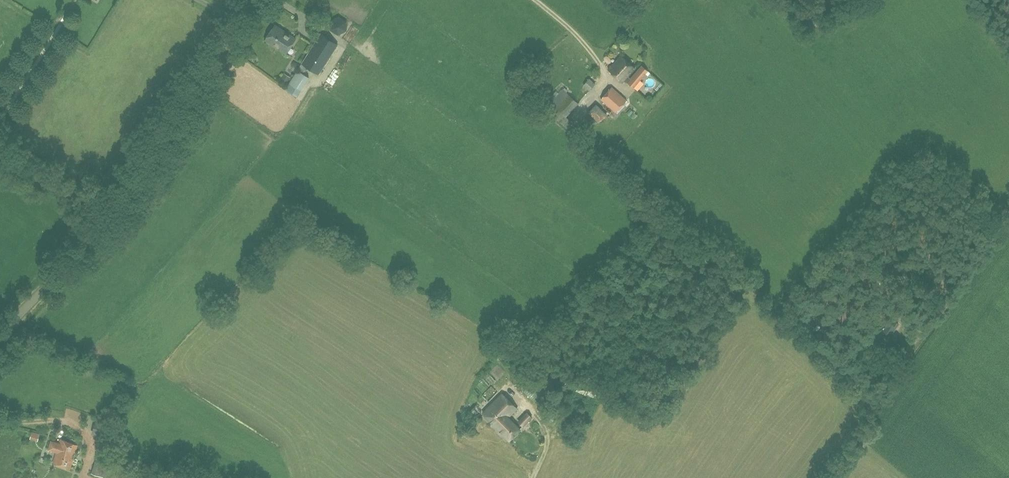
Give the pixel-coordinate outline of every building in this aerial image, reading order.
[(264,40),(285,54),(295,39),(274,25),(264,40)] [(348,26),(341,38),(348,43),(356,30),(348,26)] [(321,33),(301,63),(318,74),(337,44),(321,33)] [(621,55),(608,69),(622,82),(624,79),(633,87),(648,70),(642,65),(630,79),(627,76),(634,68),(621,55)] [(296,97),(309,78),(298,70),(285,89),(296,97)] [(595,84),(589,78),(583,85),(589,90),(595,84)] [(626,100),(611,87),(600,99),(615,112),(626,100)] [(563,89),(551,102),(545,108),(572,133),(577,127),(566,117),(578,103),(563,89)] [(596,104),(588,112),(599,123),(606,115),(596,104)] [(888,339),(896,327),(887,321),(879,333),(888,339)] [(521,380),(526,385),(534,378),(528,373),(521,380)] [(482,413),(499,429),(505,422),(504,421),(508,417),(517,408),(502,394),(482,413)] [(537,410),(547,423),(556,417),(546,404),(537,410)] [(471,410),(476,416),(482,410),(476,405),(471,410)] [(518,421),(523,426),(532,417),(527,412),(518,421)] [(520,429),(508,417),(504,421),(505,422),(499,429),(509,440),(520,429)] [(70,468),(78,444),(60,438),(59,443),(51,440),(48,449),(56,451),(52,462),(70,468)] [(108,461),(97,457),(91,473),(103,477),(108,461)]
